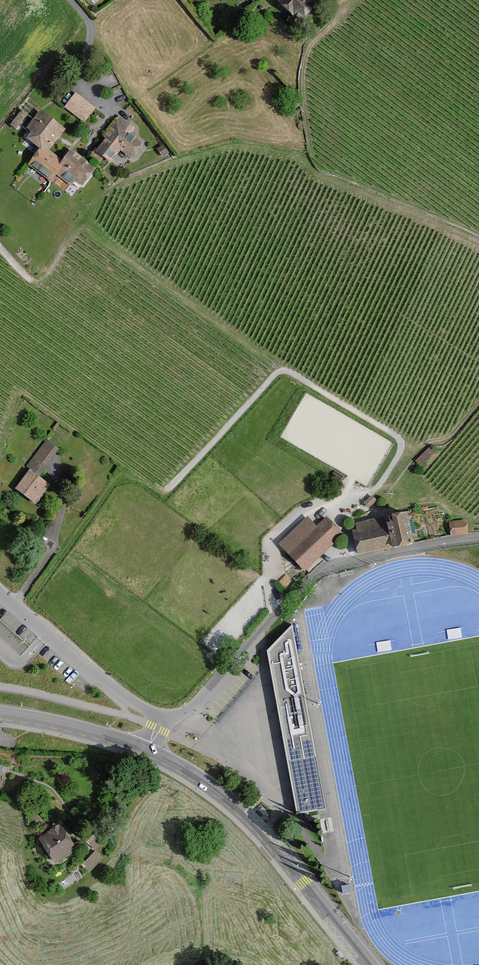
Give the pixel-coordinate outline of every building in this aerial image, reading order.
[(279,2),(300,22),(313,8),(310,6),(316,0),(281,0),(279,2)] [(93,110),(74,95),(64,109),(83,123),(93,110)] [(19,129),(28,113),(21,109),(13,126),(19,129)] [(63,131),(41,115),(25,137),(40,148),(47,153),(63,131)] [(133,129),(119,118),(103,138),(105,140),(95,153),(109,164),(120,151),(130,159),(142,144),(129,134),(133,129)] [(163,146),(157,150),(162,158),(168,154),(163,146)] [(47,153),(40,148),(28,165),(49,181),(54,174),(62,164),(60,163),(47,153)] [(69,151),(60,163),(62,164),(54,174),(79,192),(95,170),(69,151)] [(57,449),(45,440),(25,467),(28,469),(37,476),(57,449)] [(37,476),(28,469),(13,488),(34,504),(48,485),(37,476)] [(376,500),(372,495),(364,502),(368,507),(376,500)] [(416,544),(409,510),(394,514),(395,522),(389,523),(394,549),(416,544)] [(394,549),(389,523),(395,522),(394,514),(355,522),(357,529),(353,530),(358,556),(394,549)] [(317,526),(307,516),(278,543),(305,572),(344,535),(327,517),(317,526)] [(466,519),(449,521),(451,535),(468,533),(466,519)] [(291,628),(266,652),(299,815),(328,810),(291,628)] [(65,824),(42,840),(59,865),(82,849),(65,824)]
